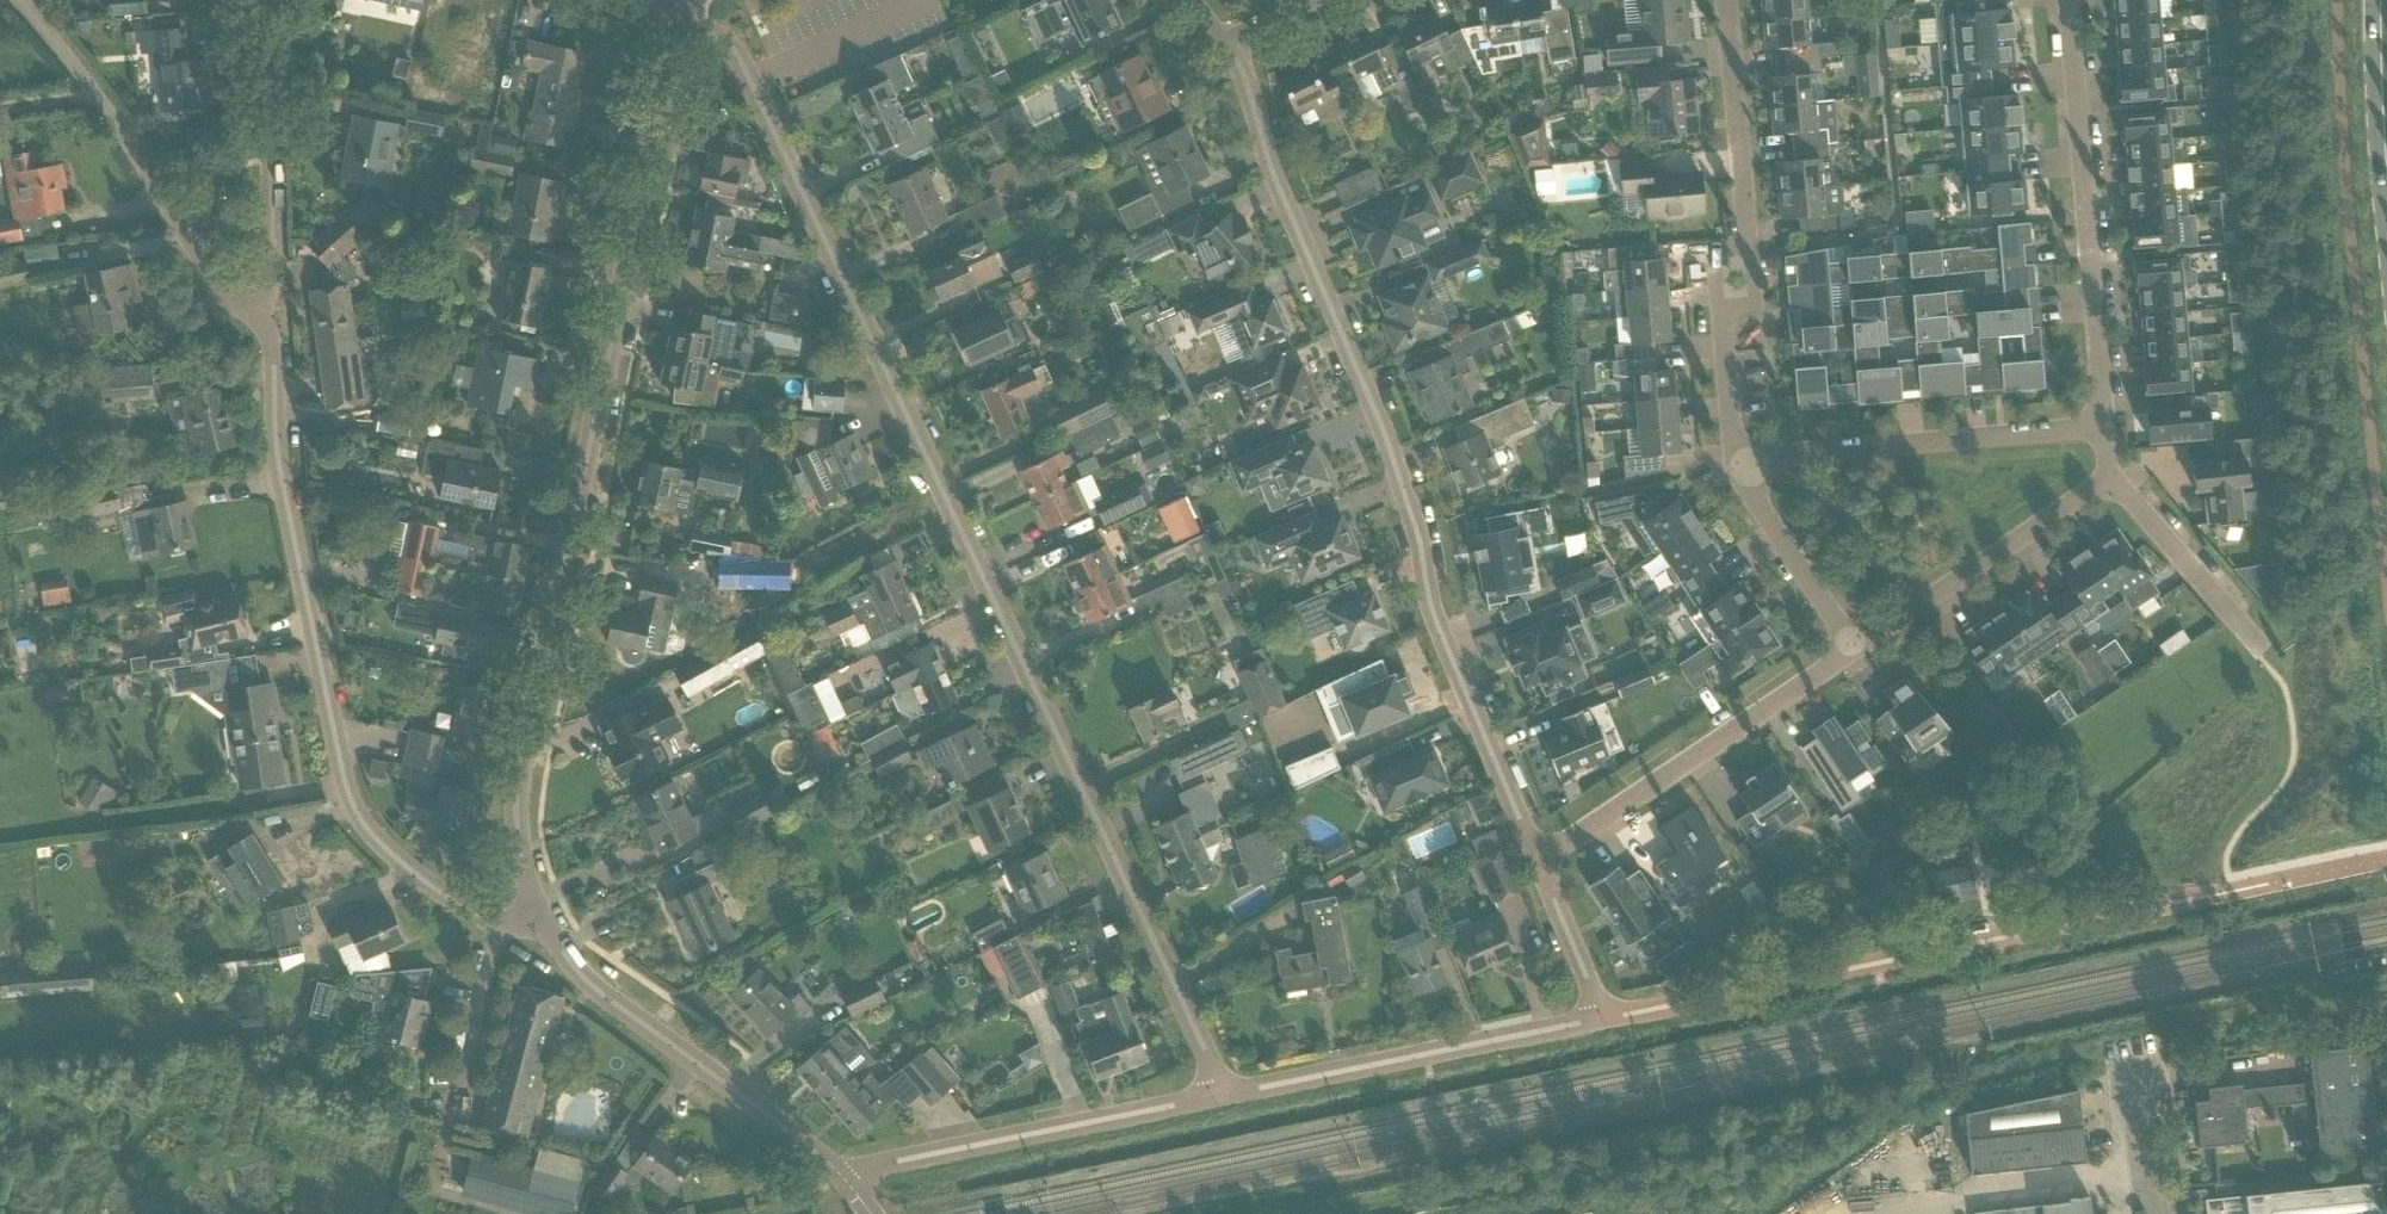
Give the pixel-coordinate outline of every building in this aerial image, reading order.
[(145,11),(145,0),(111,0),(112,14),(145,11)] [(422,8),(424,0),(384,0),(422,8)] [(1016,3),(1023,18),(1043,9),(1053,4),(1053,3),(1051,0),(1022,0),(1016,3)] [(1026,17),(1038,41),(1055,33),(1074,24),(1083,44),(1098,36),(1120,26),(1107,0),(1059,0),(1053,3),(1053,4),(1043,9),(1026,17)] [(1475,59),(1482,74),(1495,72),(1493,60),(1520,55),(1511,0),(1498,0),(1498,1),(1484,3),(1487,25),(1460,29),(1475,59)] [(1520,55),(1521,55),(1518,39),(1540,35),(1542,52),(1546,51),(1548,63),(1575,58),(1566,7),(1550,10),(1551,16),(1542,18),(1541,12),(1539,0),(1511,0),(1520,55)] [(1658,59),(1660,59),(1660,57),(1658,43),(1688,40),(1687,20),(1683,20),(1681,0),(1641,0),(1644,32),(1605,35),(1608,63),(1658,59)] [(1807,17),(1805,0),(1761,0),(1763,20),(1807,17)] [(1931,1),(1931,2),(1934,2),(1937,44),(2014,37),(2013,23),(2010,23),(2009,9),(1986,11),(1985,0),(1948,0),(1931,1)] [(2116,22),(2158,18),(2172,17),(2170,0),(2114,0),(2116,22)] [(2203,9),(2215,8),(2214,0),(2202,0),(2203,9)] [(1413,25),(1396,33),(1406,53),(1413,68),(1430,60),(1441,55),(1446,66),(1459,60),(1461,66),(1475,59),(1460,29),(1447,35),(1435,10),(1420,17),(1421,21),(1413,25)] [(2217,39),(2215,13),(2204,14),(2205,29),(2206,40),(2217,39)] [(2205,29),(2204,14),(2191,15),(2191,23),(2199,30),(2205,29)] [(1809,44),(1807,17),(1763,20),(1766,49),(1790,47),(1791,61),(1820,58),(1837,57),(1836,42),(1809,44)] [(2158,18),(2116,22),(2118,48),(2161,44),(2158,18)] [(183,29),(142,32),(143,52),(156,51),(157,66),(161,65),(164,110),(205,107),(203,81),(207,81),(206,61),(185,63),(184,49),(183,29)] [(1394,87),(1397,92),(1403,106),(1419,99),(1412,85),(1391,43),(1377,50),(1367,29),(1337,43),(1348,66),(1334,73),(1339,83),(1353,76),(1365,101),(1394,87)] [(962,34),(946,42),(950,51),(966,43),(962,34)] [(2014,37),(1937,44),(1941,87),(1989,83),(1988,68),(2014,66),(2012,38),(2014,38),(2014,37)] [(1899,38),(1885,39),(1886,48),(1900,47),(1899,38)] [(549,48),(529,43),(524,66),(545,70),(536,113),(531,112),(526,137),(568,146),(577,101),(570,100),(580,53),(549,47),(549,48)] [(2163,70),(2161,44),(2118,48),(2121,72),(2118,72),(2118,74),(2163,70)] [(2220,65),(2218,45),(2206,46),(2208,66),(2220,65)] [(1858,98),(1881,96),(1877,53),(1854,55),(1858,98)] [(862,125),(900,107),(893,92),(912,83),(899,54),(879,64),(857,74),(864,89),(849,96),(862,125)] [(1601,71),(1600,54),(1583,55),(1585,72),(1601,71)] [(1153,89),(1138,56),(1100,74),(1086,81),(1098,104),(1106,100),(1121,131),(1167,109),(1157,87),(1153,89)] [(397,58),(392,76),(406,80),(411,62),(397,58)] [(1316,77),(1307,58),(1277,73),(1297,113),(1313,105),(1315,110),(1320,108),(1324,116),(1346,105),(1340,92),(1329,71),(1316,77)] [(1771,105),(1815,102),(1812,74),(1821,73),(1820,58),(1791,61),(1792,75),(1768,77),(1771,105)] [(452,62),(447,102),(485,107),(490,66),(452,62)] [(1644,68),(1634,69),(1637,106),(1647,106),(1650,137),(1656,137),(1656,141),(1672,140),(1672,135),(1697,133),(1694,99),(1692,79),(1669,81),(1668,66),(1644,68)] [(2163,70),(2118,74),(2119,87),(2117,87),(2118,103),(2133,101),(2133,99),(2162,97),(2163,101),(2175,100),(2174,84),(2164,85),(2163,70)] [(1004,71),(991,77),(999,95),(1013,88),(1004,71)] [(2208,79),(2209,96),(2221,94),(2220,77),(2208,79)] [(1584,83),(1568,85),(1570,99),(1571,99),(1585,97),(1586,97),(1584,83)] [(1989,83),(1941,87),(1941,88),(1947,87),(1949,102),(1960,101),(1962,128),(2021,123),(2020,105),(2018,106),(2017,94),(1990,97),(1989,83)] [(427,101),(430,89),(415,86),(413,98),(427,101)] [(991,99),(978,106),(983,117),(997,110),(991,99)] [(1815,102),(1771,105),(1773,134),(1797,132),(1798,146),(1827,143),(1826,129),(1837,128),(1834,100),(1815,102)] [(1013,135),(1029,127),(1018,103),(1002,111),(1013,135)] [(2223,103),(2212,104),(2213,124),(2225,123),(2223,103)] [(907,122),(900,107),(862,125),(875,153),(890,146),(897,162),(939,142),(926,113),(907,122)] [(2121,116),(2124,143),(2169,139),(2168,124),(2177,123),(2176,107),(2163,108),(2164,113),(2121,116)] [(410,111),(407,127),(440,134),(444,118),(410,111)] [(1524,124),(1517,111),(1504,117),(1511,130),(1524,124)] [(385,186),(396,125),(355,117),(343,178),(385,186)] [(1543,118),(1512,131),(1523,167),(1548,165),(1543,118)] [(2021,123),(1962,128),(1966,170),(1959,170),(1959,171),(2008,167),(2007,153),(2022,151),(2019,124),(2022,124),(2021,123)] [(1117,209),(1128,231),(1160,216),(1166,213),(1171,210),(1193,200),(1185,185),(1207,175),(1184,127),(1163,138),(1147,145),(1164,180),(1160,183),(1149,193),(1117,209)] [(745,184),(750,163),(741,161),(741,160),(724,156),(728,139),(699,133),(695,150),(710,153),(707,165),(706,165),(701,188),(708,190),(706,198),(737,204),(759,209),(760,203),(734,198),(737,182),(745,184)] [(1893,134),(1894,148),(1905,147),(1904,134),(1893,134)] [(513,152),(515,140),(495,136),(492,148),(513,152)] [(2169,139),(2124,143),(2124,144),(2127,144),(2129,168),(2171,165),(2169,139)] [(2234,139),(2222,140),(2224,160),(2235,159),(2234,139)] [(1576,142),(1561,144),(1562,159),(1578,158),(1576,142)] [(1827,143),(1798,146),(1800,160),(1776,162),(1778,190),(1822,187),(1842,185),(1831,170),(1830,158),(1828,158),(1827,143)] [(1609,144),(1602,153),(1611,160),(1618,151),(1609,144)] [(509,175),(513,158),(473,150),(470,167),(509,175)] [(33,152),(5,158),(16,217),(0,221),(0,242),(48,233),(43,214),(63,211),(57,182),(64,180),(61,166),(36,170),(33,152)] [(1440,201),(1483,181),(1469,153),(1426,173),(1440,201)] [(2237,179),(2235,159),(2224,160),(2226,180),(2237,179)] [(1651,178),(1650,162),(1620,165),(1623,195),(1645,193),(1648,217),(1663,216),(1668,220),(1680,219),(1685,214),(1704,212),(1700,173),(1651,178)] [(2129,168),(2127,168),(2127,169),(2128,181),(2130,181),(2131,193),(2131,194),(2173,190),(2171,165),(2129,168)] [(2008,167),(1959,171),(1960,191),(1967,191),(1969,213),(1991,212),(1991,216),(2013,215),(2012,210),(2027,209),(2024,180),(2009,181),(2008,167)] [(1345,209),(1379,193),(1368,169),(1333,185),(1345,209)] [(911,234),(933,224),(946,218),(924,170),(889,186),(911,234)] [(1546,171),(1534,172),(1535,187),(1536,195),(1555,194),(1553,171),(1546,171)] [(548,240),(560,184),(522,176),(510,232),(548,240)] [(1058,206),(1067,188),(1053,181),(1044,199),(1058,206)] [(1823,200),(1822,187),(1778,190),(1781,219),(1805,217),(1806,229),(1800,230),(1800,231),(1835,228),(1833,204),(1828,200),(1823,200)] [(2130,219),(2130,220),(2176,216),(2188,215),(2185,189),(2131,194),(2131,193),(2129,194),(2130,207),(2132,207),(2133,219),(2130,219)] [(2220,203),(2221,212),(2232,211),(2230,192),(2219,192),(2220,203)] [(343,260),(343,254),(384,215),(364,194),(309,245),(329,266),(332,287),(310,290),(327,409),(365,404),(348,284),(347,285),(346,278),(348,278),(349,277),(351,276),(352,275),(353,273),(354,271),(354,270),(354,268),(353,266),(353,265),(352,263),(350,262),(349,261),(347,260),(345,260),(343,260)] [(1437,217),(1428,195),(1406,205),(1404,200),(1358,220),(1360,224),(1351,228),(1354,234),(1357,232),(1361,242),(1358,243),(1360,249),(1369,246),(1378,265),(1396,257),(1397,261),(1406,257),(1417,253),(1415,249),(1423,246),(1415,227),(1437,217)] [(968,232),(1004,216),(995,196),(959,212),(968,232)] [(732,228),(737,204),(706,198),(704,211),(697,210),(691,237),(760,252),(761,250),(764,235),(732,228)] [(1931,210),(1905,213),(1907,232),(1933,230),(1931,210)] [(2221,212),(2222,232),(2234,231),(2232,211),(2221,212)] [(1204,225),(1199,213),(1165,230),(1177,253),(1186,249),(1191,259),(1198,255),(1209,277),(1234,265),(1239,271),(1258,256),(1248,245),(1253,243),(1239,215),(1233,218),(1229,214),(1216,226),(1212,221),(1204,225)] [(2188,215),(2176,216),(2130,220),(2133,247),(2176,243),(2177,247),(2197,245),(2195,214),(2188,215)] [(1970,246),(1908,252),(1910,275),(1936,272),(2000,267),(2024,265),(2023,245),(2032,244),(2030,222),(1997,225),(1999,248),(1970,250),(1970,246)] [(467,247),(470,231),(450,228),(447,244),(467,247)] [(1927,233),(1907,235),(1908,251),(1928,249),(1927,233)] [(757,266),(760,252),(691,237),(685,264),(723,272),(725,260),(757,266)] [(951,263),(929,273),(941,300),(973,285),(1000,273),(991,253),(984,237),(956,250),(960,259),(951,263)] [(776,238),(773,253),(788,256),(804,259),(797,242),(791,241),(776,238)] [(1432,282),(1489,259),(1482,241),(1425,265),(1432,282)] [(500,298),(496,318),(507,320),(509,320),(518,327),(535,331),(536,326),(538,327),(550,269),(551,266),(558,267),(561,255),(532,250),(509,245),(505,244),(502,243),(499,261),(507,262),(500,298)] [(1137,243),(1124,250),(1133,268),(1146,261),(1137,243)] [(1609,270),(1604,271),(1606,291),(1613,290),(1664,286),(1661,258),(1647,259),(1646,245),(1607,249),(1608,263),(1609,270)] [(1826,248),(1784,256),(1785,266),(1795,266),(1797,285),(1829,282),(1910,275),(1908,252),(1862,256),(1845,257),(1846,262),(1828,263),(1826,248)] [(1009,263),(1007,264),(1009,269),(1015,281),(1042,269),(1034,252),(1009,263)] [(1562,268),(1572,267),(1571,252),(1560,253),(1562,268)] [(2171,260),(2134,263),(2136,289),(2136,290),(2139,290),(2139,289),(2182,286),(2196,284),(2195,267),(2190,268),(2189,253),(2176,254),(2177,259),(2171,260)] [(30,283),(26,260),(0,265),(0,289),(30,283)] [(2225,262),(2227,282),(2238,281),(2236,261),(2225,262)] [(93,302),(73,306),(80,336),(100,332),(113,329),(136,324),(132,303),(129,289),(137,287),(132,264),(108,270),(87,274),(93,302)] [(1911,294),(1913,318),(1945,315),(1975,313),(2028,308),(2026,289),(2036,288),(2034,265),(2034,264),(2024,265),(2000,267),(2002,289),(1974,291),(1974,288),(1938,291),(1911,294)] [(1127,292),(1140,286),(1130,265),(1117,271),(1127,292)] [(1936,272),(1910,275),(1911,294),(1938,291),(1936,272)] [(1027,295),(1039,289),(1034,278),(1022,284),(1027,295)] [(1395,348),(1417,339),(1445,327),(1425,279),(1381,298),(1391,322),(1385,325),(1395,348)] [(2229,302),(2240,301),(2238,281),(2227,282),(2229,302)] [(1797,285),(1787,285),(1789,309),(1798,309),(1800,328),(1834,325),(1851,323),(1913,318),(1911,294),(1860,298),(1849,299),(1849,302),(1831,304),(1829,282),(1797,285)] [(1664,286),(1613,290),(1616,318),(1630,316),(1666,313),(1664,286)] [(2141,315),(2184,311),(2182,286),(2139,289),(2139,290),(2141,315)] [(1288,327),(1282,314),(1278,313),(1270,294),(1266,296),(1264,300),(1265,301),(1258,304),(1251,287),(1229,296),(1188,313),(1196,332),(1223,321),(1231,324),(1244,354),(1265,344),(1287,335),(1285,331),(1288,327)] [(801,325),(807,298),(786,294),(774,291),(768,318),(801,325)] [(1582,294),(1571,294),(1572,308),(1583,308),(1582,294)] [(1150,305),(1121,319),(1134,347),(1139,345),(1147,351),(1155,347),(1165,367),(1174,386),(1185,380),(1162,331),(1157,320),(1150,305)] [(1979,363),(1981,384),(1982,390),(2003,389),(2003,392),(2045,388),(2040,341),(2044,340),(2043,326),(2030,327),(2028,308),(1975,313),(1979,363)] [(672,327),(666,355),(729,368),(731,356),(726,355),(733,320),(716,316),(716,315),(714,315),(713,317),(692,312),(693,311),(689,310),(685,330),(672,327)] [(2186,337),(2184,311),(2141,315),(2144,341),(2186,337)] [(2229,313),(2231,333),(2243,332),(2241,312),(2229,313)] [(1618,344),(1615,344),(1616,346),(1617,360),(1656,356),(1655,342),(1669,341),(1666,313),(1630,316),(1632,343),(1618,344)] [(998,314),(956,333),(971,366),(1013,347),(998,314)] [(1185,329),(1179,315),(1160,323),(1166,337),(1185,329)] [(1945,315),(1913,318),(1914,335),(1916,357),(1919,390),(1920,399),(1921,399),(1965,395),(1965,394),(1964,386),(1981,384),(1979,363),(1962,364),(1962,361),(1941,362),(1939,340),(1947,339),(1945,315)] [(1973,316),(1958,317),(1959,326),(1965,331),(1974,330),(1973,316)] [(1913,318),(1851,323),(1856,383),(1858,401),(1858,405),(1896,402),(1895,400),(1894,392),(1919,390),(1916,357),(1896,359),(1896,365),(1879,366),(1877,345),(1886,344),(1886,338),(1914,335),(1913,318)] [(1470,405),(1458,376),(1470,371),(1465,358),(1509,339),(1501,320),(1420,353),(1425,367),(1412,372),(1420,392),(1422,391),(1426,401),(1424,402),(1432,421),(1456,411),(1457,413),(1460,412),(1459,410),(1470,405)] [(1858,401),(1856,383),(1826,385),(1825,366),(1821,367),(1820,350),(1836,349),(1834,325),(1800,328),(1801,343),(1792,344),(1793,354),(1795,354),(1796,362),(1797,362),(1797,368),(1794,368),(1798,410),(1828,407),(1828,404),(1858,401)] [(395,370),(423,367),(421,347),(434,345),(432,328),(408,331),(410,345),(392,347),(395,370)] [(2251,331),(2243,332),(2231,333),(2233,356),(2253,355),(2251,331)] [(2202,336),(2186,337),(2188,363),(2204,361),(2202,336)] [(2143,366),(2188,363),(2186,337),(2144,341),(2146,365),(2143,365),(2143,366)] [(1587,347),(1576,348),(1577,363),(1588,362),(1587,347)] [(533,389),(539,360),(480,348),(468,406),(508,414),(513,385),(533,389)] [(811,348),(807,368),(830,373),(834,353),(811,348)] [(666,355),(660,384),(676,387),(674,399),(674,403),(699,405),(699,404),(712,407),(713,403),(718,378),(741,383),(744,371),(729,368),(666,355)] [(1617,360),(1611,360),(1612,374),(1613,380),(1636,381),(1637,400),(1674,397),(1671,369),(1657,371),(1656,356),(1617,360)] [(2245,357),(2239,358),(2241,389),(2255,388),(2252,357),(2245,357)] [(1271,415),(1275,426),(1288,420),(1289,422),(1295,420),(1294,418),(1318,408),(1301,366),(1285,373),(1279,360),(1257,369),(1232,380),(1244,409),(1250,423),(1271,415)] [(1588,362),(1577,363),(1577,364),(1578,374),(1594,373),(1593,361),(1588,362)] [(2190,389),(2188,363),(2143,366),(2145,393),(2190,389)] [(1020,375),(983,391),(1002,436),(1030,424),(1018,398),(1040,389),(1039,387),(1032,371),(1029,364),(1018,369),(1020,375)] [(150,365),(89,370),(92,404),(107,402),(108,405),(113,405),(113,402),(153,398),(150,365)] [(841,413),(844,379),(816,377),(814,411),(841,413)] [(1203,421),(1195,404),(1194,402),(1185,380),(1174,386),(1184,410),(1155,423),(1163,441),(1203,421)] [(1062,438),(1111,415),(1116,412),(1104,384),(1049,411),(1062,438)] [(1203,386),(1190,392),(1196,404),(1209,398),(1203,386)] [(197,453),(214,449),(237,443),(223,387),(200,393),(184,397),(166,402),(174,432),(180,456),(197,452),(197,453)] [(1570,403),(1571,389),(1552,388),(1551,401),(1570,403)] [(2245,409),(2265,408),(2263,388),(2243,390),(2245,409)] [(2218,408),(2217,392),(2172,396),(2173,410),(2147,412),(2150,442),(2210,437),(2208,408),(2218,408)] [(1674,397),(1637,400),(1638,401),(1640,428),(1676,425),(1674,397)] [(1499,473),(1490,451),(1506,444),(1503,438),(1534,425),(1525,403),(1523,398),(1454,427),(1460,442),(1444,449),(1447,456),(1450,454),(1453,461),(1450,462),(1461,489),(1466,487),(1468,491),(1483,484),(1482,481),(1499,473)] [(1143,404),(1121,414),(1128,428),(1149,418),(1143,404)] [(1121,437),(1111,415),(1062,438),(1062,439),(1069,435),(1079,457),(1121,437)] [(833,419),(833,418),(804,416),(803,420),(792,420),(790,439),(800,439),(807,453),(797,457),(804,472),(808,470),(818,492),(814,494),(821,507),(840,498),(837,491),(874,474),(855,434),(832,445),(828,435),(828,419),(833,419)] [(1583,433),(1594,432),(1593,417),(1582,418),(1583,433)] [(409,436),(412,421),(396,418),(393,434),(409,436)] [(786,432),(786,419),(768,418),(768,431),(786,432)] [(1153,424),(1135,433),(1142,447),(1160,439),(1153,424)] [(1624,479),(1665,470),(1665,454),(1678,452),(1676,425),(1640,428),(1642,455),(1623,456),(1624,479)] [(1257,449),(1228,462),(1236,482),(1241,493),(1260,485),(1270,510),(1286,504),(1330,485),(1311,442),(1296,448),(1291,435),(1269,445),(1257,449)] [(2195,490),(2205,489),(2209,523),(2217,522),(2217,526),(2236,524),(2235,520),(2243,519),(2240,485),(2249,484),(2247,466),(2271,463),(2268,437),(2232,440),(2234,462),(2229,462),(2228,459),(2210,461),(2211,464),(2192,466),(2195,490)] [(483,451),(484,449),(428,441),(422,473),(444,478),(439,499),(470,503),(493,508),(501,471),(471,465),(475,449),(483,451)] [(1150,469),(1169,460),(1161,443),(1142,452),(1150,469)] [(1066,483),(1060,469),(1068,465),(1061,452),(1020,471),(1033,500),(1075,481),(1075,480),(1066,483)] [(742,478),(744,468),(701,459),(698,473),(644,461),(636,503),(673,511),(678,487),(696,491),(695,492),(737,501),(739,494),(741,495),(746,492),(748,485),(745,479),(742,478)] [(1587,478),(1598,477),(1597,461),(1586,463),(1587,478)] [(1196,476),(1182,482),(1188,495),(1202,489),(1196,476)] [(1047,530),(1089,511),(1075,481),(1033,500),(1047,530)] [(1104,522),(1144,504),(1137,488),(1135,484),(1095,503),(1104,522)] [(341,503),(343,491),(327,488),(325,500),(341,503)] [(1660,549),(1661,551),(1700,526),(1689,510),(1686,512),(1677,498),(1668,504),(1660,492),(1648,500),(1643,492),(1595,503),(1599,523),(1629,517),(1653,553),(1660,549)] [(1184,497),(1164,507),(1179,539),(1183,538),(1189,535),(1199,530),(1184,497)] [(1310,499),(1287,509),(1292,520),(1313,511),(1315,510),(1310,499)] [(142,558),(161,553),(194,546),(184,503),(133,514),(142,558)] [(725,528),(727,510),(713,508),(710,526),(725,528)] [(1476,550),(1473,550),(1473,552),(1475,552),(1476,560),(1475,560),(1475,562),(1479,561),(1488,609),(1490,609),(1489,605),(1507,602),(1506,596),(1531,592),(1527,571),(1534,570),(1533,569),(1530,569),(1524,538),(1527,537),(1527,536),(1521,537),(1516,513),(1523,512),(1522,511),(1522,510),(1483,517),(1483,519),(1486,519),(1488,534),(1474,536),(1476,550)] [(1292,520),(1253,537),(1265,563),(1267,569),(1290,560),(1300,583),(1309,579),(1316,576),(1320,577),(1330,573),(1331,569),(1359,557),(1344,523),(1341,515),(1328,520),(1319,524),(1313,511),(1292,520)] [(401,556),(394,590),(492,611),(515,616),(530,547),(507,542),(472,535),(470,546),(437,539),(440,526),(409,519),(408,524),(401,556)] [(397,520),(391,554),(401,555),(407,522),(397,520)] [(1700,526),(1661,551),(1671,566),(1667,569),(1676,583),(1680,580),(1688,592),(1690,595),(1716,577),(1715,575),(1714,573),(1707,563),(1716,557),(1707,543),(1710,541),(1700,526)] [(732,540),(734,535),(693,527),(688,550),(728,558),(732,540)] [(2136,552),(2133,554),(2117,531),(2090,549),(2116,587),(2124,598),(2124,599),(2132,610),(2159,592),(2149,578),(2152,576),(2136,552)] [(1205,533),(1185,542),(1153,558),(1159,571),(1167,567),(1166,564),(1186,554),(1189,561),(1194,558),(1204,555),(1216,582),(1225,578),(1224,573),(1205,533)] [(732,540),(728,558),(734,559),(762,560),(764,546),(732,540)] [(1117,575),(1104,545),(1063,564),(1076,594),(1109,579),(1117,575)] [(1230,548),(1217,555),(1223,568),(1237,562),(1230,548)] [(2063,596),(2058,599),(2079,630),(2083,627),(2095,619),(2096,618),(2109,610),(2101,597),(2116,587),(2090,549),(2087,551),(2086,549),(2069,561),(2070,562),(2066,565),(2068,568),(2061,572),(2072,590),(2063,596)] [(718,559),(718,588),(771,589),(789,589),(789,560),(771,560),(762,560),(734,559),(718,559)] [(1606,559),(1554,580),(1562,600),(1575,595),(1615,579),(1615,578),(1618,577),(1606,559)] [(828,625),(875,604),(906,589),(893,560),(862,575),(868,589),(846,599),(848,603),(823,615),(828,625)] [(2258,595),(2282,575),(2274,567),(2237,570),(2236,571),(2258,595)] [(1149,613),(1195,592),(1187,574),(1141,595),(1149,613)] [(1117,575),(1109,579),(1076,594),(1077,596),(1074,598),(1072,602),(1076,611),(1080,612),(1084,610),(1090,623),(1131,604),(1124,590),(1117,575)] [(607,628),(606,635),(608,637),(607,642),(622,645),(621,647),(620,649),(620,652),(620,654),(621,656),(621,658),(623,659),(624,661),(626,662),(628,663),(630,664),(632,664),(634,664),(636,663),(638,663),(640,661),(641,660),(643,658),(643,656),(644,654),(644,652),(644,650),(645,649),(665,653),(673,607),(678,585),(642,578),(638,600),(640,600),(638,610),(632,609),(630,615),(613,611),(610,626),(607,628)] [(1624,601),(1615,579),(1575,595),(1585,618),(1624,601)] [(1699,609),(1689,616),(1708,645),(1708,646),(1759,612),(1750,599),(1749,600),(1738,584),(1726,591),(1718,579),(1691,597),(1699,609)] [(44,602),(70,598),(67,581),(41,586),(44,602)] [(1350,602),(1343,586),(1297,606),(1310,637),(1335,627),(1345,649),(1349,647),(1350,648),(1351,649),(1353,650),(1355,651),(1356,651),(1358,651),(1360,651),(1362,650),(1363,649),(1365,648),(1366,646),(1366,645),(1367,643),(1367,641),(1367,639),(1389,630),(1373,592),(1350,602)] [(2010,603),(2003,607),(2037,658),(2079,630),(2058,599),(2046,607),(2033,587),(2025,592),(2024,591),(2009,601),(2010,603)] [(194,589),(158,598),(165,623),(184,619),(189,637),(178,640),(180,649),(184,648),(187,664),(224,659),(229,658),(228,652),(218,654),(215,642),(223,640),(247,634),(238,598),(216,604),(215,600),(198,604),(194,589)] [(870,640),(919,618),(906,589),(875,604),(828,625),(833,636),(862,622),(870,640)] [(1547,591),(1508,607),(1513,620),(1553,603),(1547,591)] [(2132,610),(2124,599),(2096,618),(2103,629),(2132,610)] [(1648,601),(1639,607),(1648,621),(1658,615),(1648,601)] [(505,627),(476,621),(441,613),(400,604),(395,625),(436,634),(434,640),(446,642),(443,652),(470,658),(472,648),(484,651),(498,654),(505,655),(507,656),(508,651),(510,652),(513,650),(515,642),(513,640),(511,639),(513,629),(505,627)] [(2037,658),(2003,607),(1978,624),(1979,626),(1974,630),(1973,628),(1971,629),(1972,631),(1968,634),(1975,643),(1966,649),(1984,676),(1997,667),(2005,679),(2037,658)] [(1708,645),(1677,665),(1678,666),(1693,689),(1708,680),(1702,672),(1718,662),(1724,658),(1734,672),(1733,672),(1735,674),(1778,645),(1766,626),(1767,625),(1759,612),(1708,646),(1708,645)] [(729,632),(745,626),(741,615),(725,622),(729,632)] [(1257,638),(1270,632),(1264,619),(1251,624),(1257,638)] [(1541,625),(1506,640),(1512,655),(1508,657),(1515,673),(1519,671),(1526,686),(1541,680),(1546,693),(1547,692),(1552,704),(1574,695),(1570,683),(1571,682),(1570,681),(1583,676),(1578,664),(1579,664),(1565,629),(1546,637),(1541,625)] [(688,692),(764,650),(752,629),(677,671),(688,692)] [(2183,629),(2170,638),(2177,649),(2191,640),(2183,629)] [(2170,638),(2159,645),(2167,656),(2177,649),(2170,638)] [(912,685),(944,671),(930,642),(899,657),(901,660),(884,667),(895,693),(912,685)] [(2099,651),(2113,672),(2128,663),(2114,642),(2099,651)] [(786,695),(805,686),(787,646),(767,655),(786,695)] [(2091,646),(2076,655),(2086,670),(2101,660),(2091,646)] [(150,670),(160,668),(187,664),(184,648),(180,649),(148,654),(148,656),(131,658),(133,672),(150,670)] [(1260,649),(1233,661),(1250,699),(1259,717),(1286,705),(1260,649)] [(1382,658),(1317,688),(1325,707),(1342,700),(1356,735),(1409,713),(1403,699),(1414,694),(1405,671),(1389,677),(1382,658)] [(228,689),(224,659),(187,664),(160,668),(173,676),(174,692),(190,690),(224,715),(231,763),(235,763),(239,789),(260,786),(283,782),(273,709),(276,709),(272,683),(228,689)] [(1648,666),(1613,681),(1620,697),(1655,683),(1648,666)] [(926,714),(935,710),(957,700),(944,671),(912,685),(895,693),(891,695),(899,711),(914,718),(925,713),(926,714)] [(1893,705),(1875,720),(1897,753),(1909,744),(1916,755),(1952,731),(1905,677),(1884,691),(1893,705)] [(805,734),(831,722),(812,682),(805,686),(786,695),(805,734)] [(46,702),(66,699),(64,684),(44,686),(46,702)] [(489,739),(499,693),(464,685),(454,731),(489,739)] [(1144,741),(1166,731),(1167,730),(1166,729),(1184,720),(1170,690),(1129,709),(1144,741)] [(857,696),(840,704),(846,715),(863,707),(857,696)] [(643,706),(605,724),(615,743),(609,746),(611,750),(608,751),(610,755),(605,757),(615,778),(620,776),(622,779),(624,778),(626,782),(669,761),(658,739),(665,736),(681,728),(677,719),(667,698),(644,709),(643,706)] [(1564,732),(1542,741),(1557,776),(1610,754),(1601,732),(1612,727),(1614,727),(1604,702),(1589,708),(1588,706),(1559,718),(1564,732)] [(2071,708),(2055,718),(2060,726),(2076,716),(2071,708)] [(1815,738),(1801,747),(1799,745),(1797,746),(1841,811),(1846,808),(1845,807),(1859,798),(1847,780),(1866,768),(1871,775),(1887,765),(1874,744),(1872,745),(1873,746),(1871,748),(1866,741),(1868,739),(1869,740),(1870,739),(1857,720),(1856,721),(1843,730),(1833,715),(1831,716),(1832,717),(1829,719),(1828,718),(1827,719),(1828,721),(1824,723),(1822,722),(1821,722),(1822,724),(1812,730),(1812,729),(1810,730),(1815,738)] [(993,765),(974,724),(921,749),(930,767),(944,761),(954,784),(993,765)] [(870,759),(903,741),(894,725),(861,743),(870,759)] [(440,754),(444,736),(411,729),(408,747),(440,754)] [(821,729),(807,735),(819,761),(833,754),(821,729)] [(1239,729),(1204,745),(1213,765),(1248,749),(1239,729)] [(1406,737),(1356,761),(1363,778),(1369,775),(1384,810),(1405,802),(1426,794),(1426,793),(1447,784),(1438,763),(1432,748),(1426,750),(1414,755),(1407,740),(1406,737)] [(879,776),(912,758),(903,741),(870,759),(879,776)] [(437,771),(440,754),(408,747),(404,764),(437,771)] [(1331,747),(1284,766),(1294,790),(1340,768),(1331,747)] [(1750,811),(1736,820),(1753,846),(1783,827),(1773,813),(1797,796),(1777,766),(1774,762),(1756,775),(1754,776),(1753,775),(1745,780),(1744,781),(1748,787),(1738,794),(1750,811)] [(820,781),(814,769),(801,777),(807,788),(820,781)] [(93,809),(109,809),(118,793),(93,777),(79,801),(93,809)] [(689,818),(672,782),(636,799),(660,851),(710,827),(703,812),(689,818)] [(1175,818),(1153,827),(1164,851),(1217,826),(1218,828),(1225,825),(1224,823),(1219,813),(1212,797),(1205,782),(1179,794),(1186,811),(1187,812),(1187,813),(1175,818)] [(469,830),(477,793),(440,785),(437,800),(408,794),(403,816),(469,830)] [(987,797),(967,807),(980,835),(987,852),(1000,847),(1004,844),(1008,843),(1020,837),(1030,833),(1009,787),(987,797)] [(763,795),(728,814),(737,830),(772,812),(776,809),(767,793),(763,795)] [(1478,826),(1493,819),(1482,793),(1467,799),(1478,826)] [(922,835),(957,819),(949,801),(914,818),(922,835)] [(1676,850),(1653,865),(1681,906),(1705,891),(1696,877),(1712,866),(1725,857),(1715,842),(1716,842),(1691,805),(1660,826),(1676,850)] [(1849,812),(1839,819),(1835,813),(1829,818),(1853,854),(1870,844),(1869,842),(1849,812)] [(1901,847),(1929,829),(1921,817),(1893,835),(1901,847)] [(1217,826),(1164,851),(1175,876),(1179,874),(1185,887),(1192,890),(1217,878),(1203,848),(1222,839),(1218,828),(1217,826)] [(1502,850),(1494,832),(1474,841),(1482,859),(1478,860),(1495,900),(1523,888),(1506,849),(1502,850)] [(1936,904),(1977,895),(1972,872),(1963,833),(1939,838),(1945,865),(1928,869),(1931,884),(1924,885),(1922,890),(1924,903),(1928,904),(1936,902),(1936,904)] [(213,859),(210,861),(239,909),(247,904),(262,895),(282,882),(253,834),(215,857),(213,859)] [(1261,838),(1237,847),(1237,848),(1242,862),(1251,883),(1252,887),(1266,881),(1280,876),(1289,872),(1279,847),(1277,848),(1266,852),(1261,838)] [(1339,848),(1323,856),(1330,870),(1346,863),(1339,848)] [(1064,896),(1057,883),(1044,853),(1022,863),(1006,870),(1026,914),(1042,906),(1064,896)] [(1752,858),(1747,861),(1756,875),(1766,869),(1757,855),(1752,858)] [(1399,894),(1402,892),(1420,885),(1410,862),(1389,871),(1399,894)] [(694,956),(716,946),(734,938),(708,885),(721,878),(714,863),(675,881),(682,896),(669,902),(694,956)] [(1348,887),(1365,878),(1357,863),(1340,872),(1348,887)] [(1617,866),(1588,885),(1589,887),(1602,906),(1603,907),(1602,908),(1613,924),(1614,923),(1615,925),(1627,943),(1628,944),(1627,944),(1628,945),(1657,926),(1660,924),(1669,918),(1671,917),(1670,917),(1639,869),(1637,870),(1625,878),(1618,868),(1617,866)] [(1420,885),(1402,892),(1415,922),(1418,930),(1437,922),(1434,914),(1422,885),(1420,885)] [(1350,980),(1335,896),(1301,902),(1304,920),(1309,919),(1315,952),(1291,957),(1289,948),(1274,950),(1282,993),(1350,980)] [(1068,910),(1084,950),(1108,941),(1092,901),(1068,910)] [(303,952),(300,937),(314,930),(308,902),(269,911),(279,957),(303,952)] [(405,940),(389,906),(361,918),(359,914),(329,928),(338,948),(355,940),(364,959),(405,940)] [(1467,918),(1449,926),(1452,934),(1451,934),(1458,951),(1468,973),(1516,952),(1507,930),(1500,913),(1470,926),(1467,918)] [(982,952),(991,947),(1012,937),(1002,918),(973,933),(982,952)] [(1017,999),(1044,985),(1018,934),(1012,937),(991,947),(1017,999)] [(916,937),(907,941),(917,961),(926,957),(916,937)] [(1415,995),(1447,982),(1429,938),(1397,951),(1415,995)] [(1687,941),(1676,948),(1686,963),(1696,956),(1687,941)] [(91,963),(74,964),(76,988),(93,987),(91,963)] [(74,964),(15,969),(17,993),(76,988),(74,964)] [(351,989),(350,995),(373,1001),(370,1013),(384,1016),(379,1037),(422,1048),(433,1001),(421,998),(428,968),(427,967),(370,973),(355,974),(351,989)] [(0,970),(0,994),(4,994),(17,993),(15,969),(2,970),(0,970)] [(757,969),(747,979),(729,995),(767,1037),(785,1021),(795,1012),(799,1017),(812,1009),(799,993),(788,1003),(757,969)] [(861,1010),(883,1000),(884,999),(874,978),(839,994),(850,1016),(861,1010)] [(317,980),(308,1015),(327,1020),(336,985),(317,980)] [(1058,983),(1050,987),(1060,1014),(1075,1008),(1079,1006),(1068,980),(1058,983)] [(525,1141),(564,997),(520,985),(482,1129),(525,1141)] [(1147,1060),(1121,991),(1103,998),(1115,1031),(1116,1034),(1114,1034),(1120,1050),(1126,1048),(1132,1065),(1147,1060)] [(1079,1006),(1075,1008),(1080,1022),(1076,1023),(1089,1056),(1097,1079),(1132,1065),(1126,1048),(1120,1050),(1114,1034),(1116,1034),(1115,1031),(1099,1037),(1087,1005),(1086,1004),(1079,1006)] [(244,1044),(298,1038),(296,1022),(242,1028),(244,1044)] [(821,1097),(822,1097),(849,1072),(850,1072),(875,1061),(874,1060),(872,1061),(858,1046),(860,1044),(845,1027),(825,1044),(798,1068),(796,1070),(821,1097)] [(2378,1152),(2366,1045),(2309,1052),(2312,1082),(2241,1090),(2241,1084),(2207,1088),(2209,1099),(2194,1101),(2199,1146),(2247,1141),(2243,1108),(2315,1101),(2321,1158),(2378,1152)] [(850,1072),(822,1097),(835,1113),(842,1120),(855,1135),(884,1109),(893,1101),(889,1096),(892,1094),(897,1099),(905,1108),(920,1095),(930,1106),(952,1087),(960,1080),(932,1049),(924,1056),(922,1054),(880,1085),(870,1074),(861,1083),(850,1072)] [(415,1093),(416,1080),(396,1078),(395,1091),(396,1091),(415,1093)] [(1971,1174),(2062,1164),(2086,1161),(2078,1090),(1965,1113),(1968,1137),(1971,1174)] [(613,1162),(594,1189),(609,1199),(623,1180),(630,1185),(643,1183),(649,1175),(672,1191),(692,1163),(655,1137),(647,1148),(635,1165),(632,1164),(619,1154),(614,1162),(613,1162)] [(534,1171),(476,1156),(466,1194),(543,1213),(570,1213),(584,1161),(540,1149),(534,1171)] [(2205,1199),(2206,1213),(2384,1213),(2380,1181),(2205,1199)] [(2090,1197),(2069,1199),(2070,1202),(1973,1213),(2092,1213),(2090,1197)]
